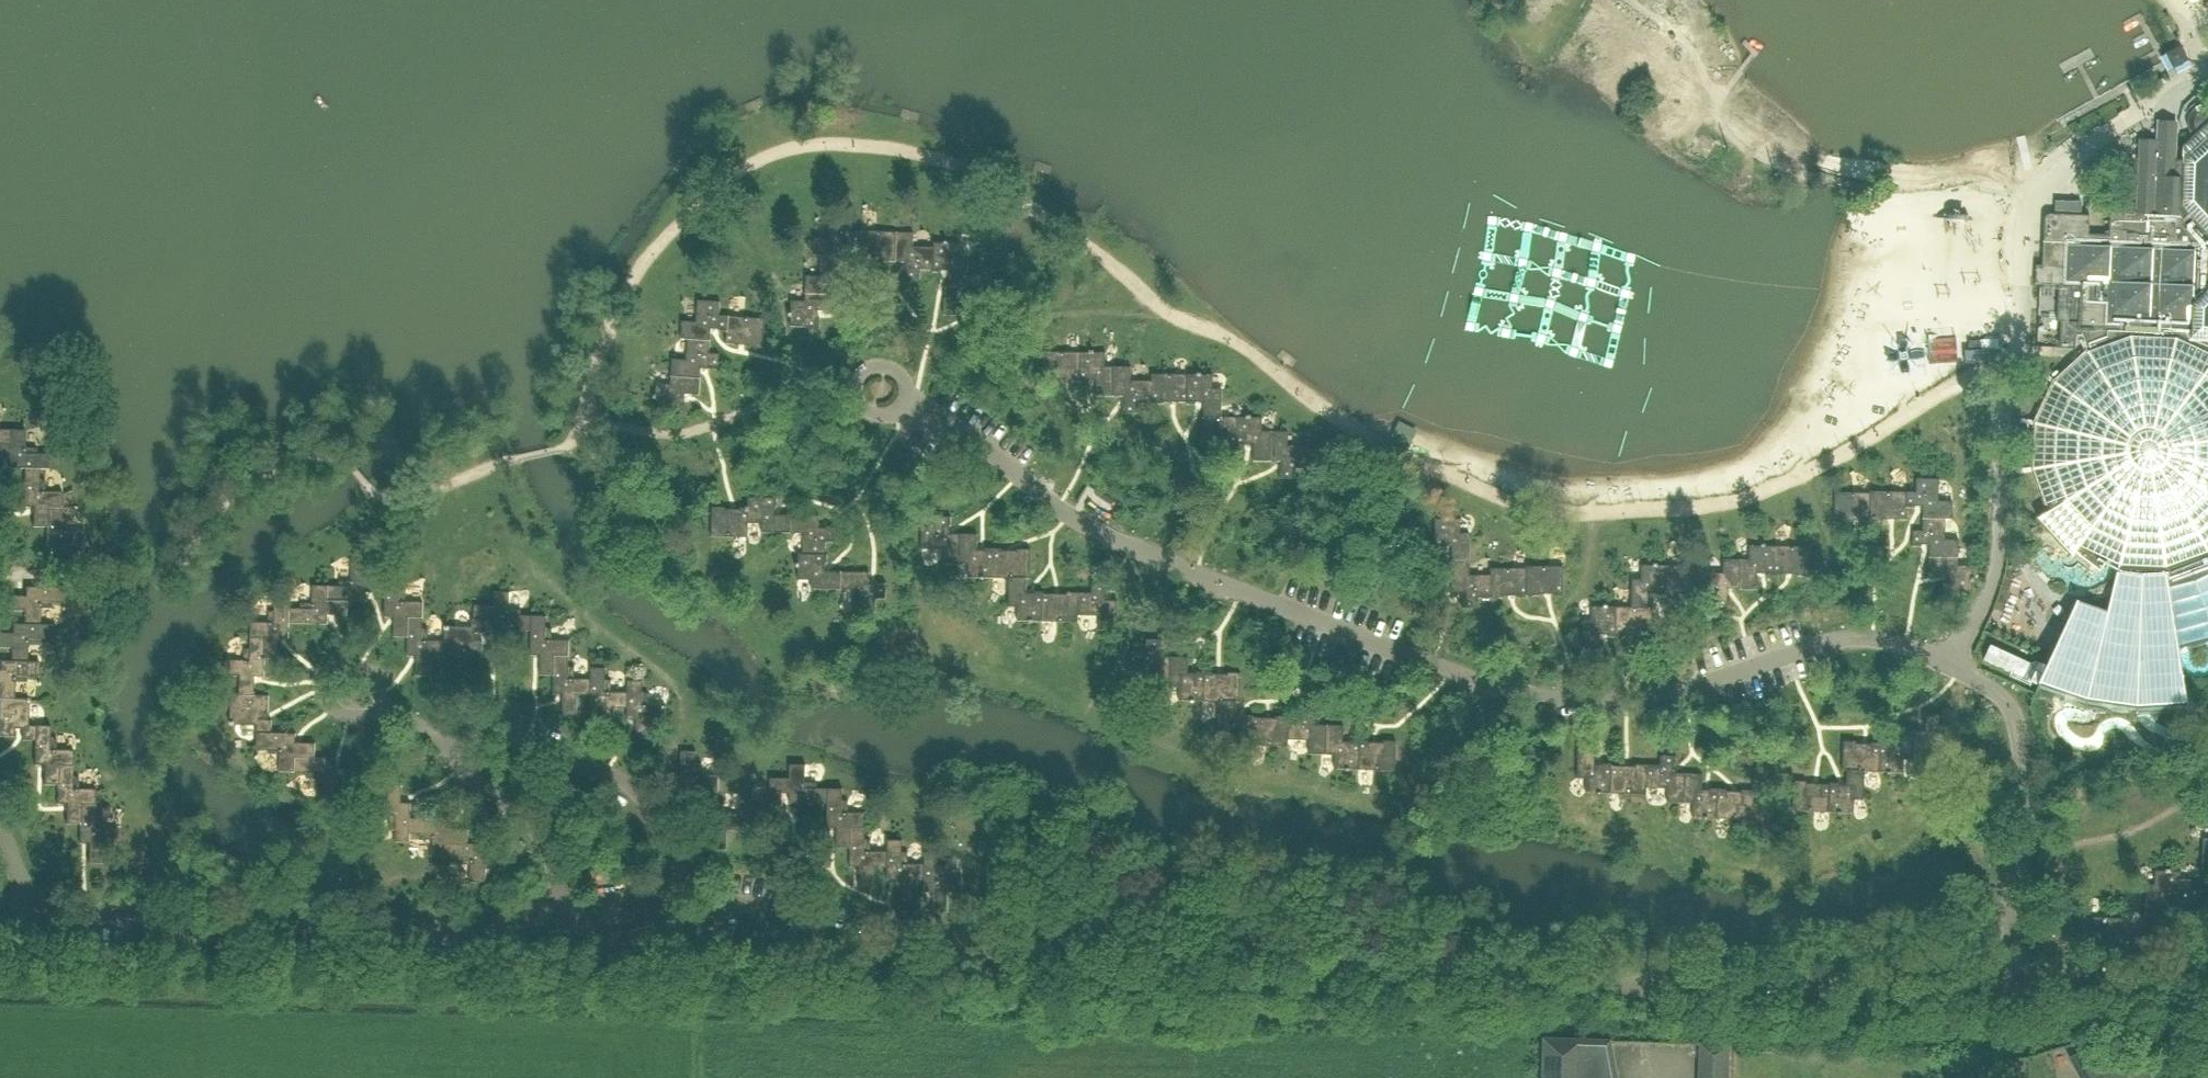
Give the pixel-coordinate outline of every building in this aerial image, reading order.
[(2171,50),(2181,67),(2193,61),(2184,43),(2171,50)] [(2183,145),(2183,161),(2174,161),(2176,122),(2167,122),(2159,121),(2158,141),(2140,140),(2138,178),(2136,212),(2110,211),(2108,245),(2088,244),(2090,215),(2050,214),(2048,214),(2047,215),(2046,216),(2045,217),(2044,219),(2044,220),(2043,241),(2043,242),(2042,266),(2036,266),(2035,284),(2083,286),(2082,303),(2081,303),(2080,327),(2104,328),(2109,345),(2088,354),(2055,382),(2034,422),(2031,469),(2046,511),(2078,545),(2121,564),(2107,613),(2077,602),(2078,600),(2077,600),(2060,636),(2043,628),(2034,647),(2051,655),(2033,692),(2104,717),(2189,713),(2179,656),(2207,648),(2207,122),(2183,145)] [(852,217),(830,216),(829,238),(815,238),(814,255),(821,256),(820,276),(806,276),(805,301),(791,300),(791,312),(790,312),(789,317),(791,317),(790,326),(809,327),(808,337),(819,338),(820,318),(817,318),(817,310),(834,311),(835,281),(843,282),(843,285),(852,285),(853,269),(843,269),(844,243),(852,244),(852,247),(859,247),(859,257),(883,258),(883,261),(907,262),(907,270),(904,270),(904,279),(919,279),(920,270),(932,270),(932,272),(941,272),(941,269),(949,269),(948,285),(943,285),(942,314),(955,315),(955,312),(967,312),(967,315),(979,315),(980,286),(966,286),(967,257),(958,257),(958,243),(947,243),(947,242),(942,241),(942,243),(933,242),(933,247),(912,247),(913,233),(852,231),(852,217)] [(720,303),(698,301),(696,323),(682,322),(681,339),(688,340),(686,360),(672,359),(671,385),(657,384),(656,396),(655,396),(654,400),(656,401),(655,409),(685,411),(685,402),(682,402),(683,394),(700,395),(701,369),(709,369),(709,372),(718,373),(719,354),(710,354),(711,331),(719,332),(719,335),(727,335),(726,343),(750,344),(750,348),(763,348),(765,319),(719,316),(720,303)] [(1094,353),(1094,352),(1089,352),(1089,353),(1045,354),(1045,383),(1058,383),(1058,380),(1070,380),(1070,383),(1089,383),(1089,380),(1097,380),(1097,397),(1127,397),(1127,405),(1124,405),(1124,414),(1140,414),(1140,404),(1165,404),(1165,401),(1188,402),(1188,405),(1197,405),(1197,402),(1205,402),(1205,417),(1200,417),(1200,447),(1213,447),(1213,444),(1226,444),(1226,447),(1245,447),(1245,444),(1253,444),(1253,461),(1283,461),(1283,469),(1280,469),(1280,478),(1295,478),(1296,468),(1309,468),(1309,446),(1288,446),(1288,432),(1262,432),(1262,418),(1250,418),(1250,416),(1245,416),(1245,418),(1223,418),(1223,389),(1214,389),(1214,375),(1202,375),(1202,374),(1197,374),(1197,375),(1152,375),(1152,382),(1131,381),(1131,367),(1106,367),(1105,353),(1094,353)] [(8,459),(8,468),(24,469),(22,507),(32,507),(31,527),(45,527),(44,546),(54,546),(53,565),(68,566),(69,546),(82,547),(83,531),(66,530),(66,520),(60,520),(61,492),(44,492),(44,481),(38,481),(39,469),(47,469),(48,455),(35,454),(35,448),(25,448),(25,431),(0,430),(0,459),(8,459)] [(1939,479),(1916,479),(1916,492),(1870,491),(1870,493),(1835,493),(1834,522),(1847,522),(1847,519),(1860,520),(1860,523),(1871,523),(1871,521),(1883,521),(1883,518),(1907,519),(1907,511),(1915,512),(1915,508),(1922,509),(1922,531),(1912,531),(1912,550),(1921,550),(1921,547),(1928,547),(1928,574),(1945,575),(1944,583),(1941,583),(1941,592),(1970,593),(1971,584),(1972,584),(1972,579),(1971,579),(1971,567),(1957,566),(1958,541),(1944,540),(1945,520),(1952,520),(1952,502),(1938,501),(1939,479)] [(778,498),(749,497),(749,506),(747,505),(747,507),(737,507),(737,510),(725,510),(725,507),(713,506),(712,536),(749,537),(750,522),(762,523),(762,532),(804,534),(803,554),(799,554),(798,563),(797,563),(797,567),(798,567),(798,580),(812,580),(812,589),(854,591),(853,612),(876,613),(876,600),(886,600),(886,584),(877,584),(877,587),(869,587),(869,573),(825,572),(825,564),(828,564),(828,555),(826,555),(826,543),(836,543),(836,527),(827,527),(827,530),(820,529),(820,516),(775,515),(775,507),(778,507),(778,498)] [(951,517),(936,517),(935,527),(922,527),(921,549),(943,550),(943,564),(968,564),(968,578),(980,578),(980,580),(985,580),(985,578),(1006,579),(1005,607),(1014,607),(1014,621),(1026,621),(1026,623),(1031,623),(1031,621),(1075,622),(1075,616),(1096,616),(1095,630),(1113,630),(1114,601),(1100,600),(1101,593),(1104,593),(1104,584),(1088,583),(1088,593),(1063,593),(1063,596),(1040,595),(1040,592),(1031,592),(1031,595),(1023,595),(1024,579),(1029,579),(1029,550),(1016,550),(1016,553),(1004,552),(1004,549),(985,549),(985,552),(977,552),(978,535),(948,534),(948,527),(951,527),(951,517)] [(1448,519),(1448,518),(1444,518),(1444,519),(1435,519),(1435,549),(1444,549),(1444,546),(1452,546),(1451,591),(1465,591),(1465,599),(1462,599),(1461,608),(1477,608),(1477,599),(1503,599),(1503,596),(1515,596),(1515,599),(1527,599),(1527,597),(1539,597),(1539,594),(1563,594),(1563,567),(1526,567),(1526,569),(1490,569),(1490,576),(1469,576),(1469,533),(1460,533),(1460,519),(1448,519)] [(2032,539),(2029,524),(2017,526),(2021,542),(2032,539)] [(1766,545),(1761,545),(1761,546),(1749,546),(1749,560),(1723,560),(1723,574),(1702,573),(1702,567),(1658,565),(1658,564),(1653,564),(1653,565),(1641,564),(1641,579),(1632,578),(1632,607),(1610,606),(1610,605),(1605,604),(1605,606),(1593,605),(1593,620),(1585,619),(1585,650),(1601,650),(1602,633),(1609,633),(1609,636),(1628,637),(1628,634),(1641,634),(1641,637),(1654,638),(1654,608),(1649,607),(1650,591),(1657,592),(1657,595),(1666,595),(1667,592),(1689,593),(1689,596),(1714,597),(1714,606),(1730,607),(1730,598),(1727,598),(1727,590),(1757,590),(1757,573),(1765,573),(1765,576),(1784,577),(1784,574),(1797,574),(1797,577),(1810,577),(1810,547),(1766,547),(1766,545)] [(368,564),(352,564),(352,581),(341,581),(341,587),(313,586),(313,603),(302,603),(302,609),(290,609),(290,600),(275,600),(275,613),(269,612),(269,623),(251,622),(250,650),(244,650),(244,660),(227,660),(226,675),(240,676),(239,694),(231,694),(230,724),(257,724),(256,746),(269,746),(269,752),(279,752),(279,770),(307,770),(306,776),(317,776),(316,793),(332,793),(333,780),(352,780),(353,765),(333,765),(333,756),(315,755),(315,742),(295,741),(296,732),(271,732),(272,719),(260,719),(260,711),(269,711),(269,694),(254,694),(255,676),(265,676),(265,658),(279,658),(280,639),(289,639),(290,624),(328,625),(328,615),(348,616),(348,602),(367,602),(367,593),(385,593),(385,618),(394,618),(394,637),(408,638),(407,656),(417,657),(416,676),(431,676),(432,657),(482,658),(483,642),(474,641),(475,634),(486,634),(487,621),(493,621),(493,631),(531,632),(531,656),(540,656),(539,676),(553,676),(553,695),(562,695),(562,715),(577,715),(577,696),(590,696),(590,708),(599,708),(599,728),(614,728),(614,708),(627,709),(627,720),(636,721),(636,740),(651,741),(651,720),(665,721),(666,706),(648,705),(648,695),(642,695),(643,682),(628,681),(627,693),(611,692),(611,682),(605,682),(606,669),(591,668),(590,680),(574,680),(574,669),(568,669),(569,641),(552,641),(552,630),(546,630),(546,617),(520,616),(520,611),(509,610),(510,593),(494,592),(494,606),(474,606),(474,620),(472,620),(472,628),(445,627),(445,642),(428,641),(429,631),(423,631),(423,603),(406,602),(406,592),(400,592),(401,579),(368,578),(368,564)] [(27,588),(26,597),(7,597),(6,611),(25,612),(25,625),(13,624),(13,634),(0,633),(0,648),(12,649),(11,661),(0,661),(0,736),(14,737),(14,728),(22,729),(22,740),(35,741),(34,765),(44,765),(43,785),(57,785),(56,804),(66,804),(65,824),(79,824),(79,843),(88,843),(88,863),(103,863),(103,844),(117,844),(118,828),(100,828),(100,817),(95,817),(95,789),(78,789),(78,779),(72,778),(73,750),(55,750),(56,740),(50,739),(50,726),(28,726),(29,699),(14,699),(15,682),(25,682),(25,677),(39,677),(39,662),(27,662),(28,645),(39,646),(39,640),(52,640),(53,625),(41,625),(42,609),(52,609),(52,603),(65,604),(66,589),(27,588)] [(1163,640),(1147,640),(1146,650),(1133,649),(1132,672),(1154,672),(1153,686),(1179,687),(1179,701),(1191,701),(1191,703),(1196,703),(1196,702),(1218,702),(1217,731),(1227,731),(1226,745),(1238,745),(1238,746),(1243,747),(1243,745),(1288,747),(1288,740),(1309,740),(1308,754),(1334,755),(1334,769),(1346,769),(1346,771),(1351,771),(1351,770),(1395,771),(1395,741),(1382,740),(1382,744),(1370,743),(1370,740),(1351,740),(1351,743),(1343,743),(1343,725),(1314,725),(1314,717),(1317,717),(1317,708),(1301,707),(1301,717),(1275,717),(1275,720),(1253,719),(1253,716),(1243,716),(1243,719),(1236,718),(1236,703),(1241,703),(1241,673),(1228,673),(1228,676),(1216,676),(1216,673),(1196,672),(1196,675),(1188,675),(1189,658),(1159,657),(1159,649),(1162,649),(1163,640)] [(2041,666),(1999,646),(1989,666),(2032,686),(2041,666)] [(1940,715),(1924,714),(1924,723),(1927,723),(1927,731),(1897,730),(1896,747),(1888,747),(1889,744),(1870,743),(1869,747),(1857,746),(1857,743),(1844,743),(1843,773),(1848,773),(1847,789),(1839,788),(1839,785),(1830,785),(1830,788),(1808,787),(1808,784),(1795,784),(1793,814),(1838,815),(1838,817),(1842,817),(1842,815),(1854,816),(1855,802),(1864,802),(1865,773),(1887,774),(1887,775),(1892,775),(1892,774),(1904,775),(1904,760),(1930,761),(1930,747),(1952,748),(1953,725),(1940,724),(1940,715)] [(1596,751),(1578,750),(1578,779),(1587,779),(1586,793),(1598,794),(1598,795),(1603,795),(1603,794),(1647,795),(1647,788),(1668,789),(1667,803),(1693,804),(1692,818),(1704,819),(1704,820),(1709,820),(1709,819),(1753,820),(1754,790),(1741,790),(1741,793),(1729,792),(1729,789),(1710,789),(1709,792),(1702,792),(1702,774),(1673,773),(1673,765),(1676,765),(1676,756),(1660,756),(1660,765),(1635,765),(1635,768),(1612,767),(1612,764),(1603,764),(1603,767),(1596,767),(1596,751)] [(697,751),(682,751),(681,790),(691,790),(690,810),(704,811),(703,829),(713,830),(712,849),(727,850),(728,830),(779,831),(779,814),(771,814),(771,806),(783,807),(783,794),(790,794),(790,803),(828,804),(827,828),(837,829),(836,848),(850,849),(850,867),(859,867),(859,887),(874,887),(874,868),(887,868),(887,880),(896,880),(896,900),(911,900),(911,880),(924,881),(924,892),(933,892),(933,912),(948,912),(948,892),(962,892),(963,877),(945,877),(945,867),(939,866),(940,853),(925,853),(924,865),(908,864),(908,854),(902,854),(903,841),(888,841),(887,852),(871,852),(871,842),(865,841),(866,813),(848,813),(849,803),(843,803),(843,790),(816,789),(816,783),(806,783),(806,765),(790,765),(790,779),(771,778),(770,792),(768,792),(768,800),(741,800),(741,814),(725,814),(725,804),(719,803),(720,775),(702,775),(703,764),(697,764),(697,751)] [(402,783),(388,783),(388,803),(373,802),(373,817),(390,818),(390,828),(396,828),(396,842),(411,842),(411,833),(423,834),(423,840),(433,840),(433,858),(461,858),(461,864),(471,865),(471,882),(487,882),(487,869),(506,869),(506,854),(487,854),(487,844),(468,844),(468,830),(449,829),(449,819),(411,818),(411,803),(402,802),(402,783)] [(2200,836),(2199,880),(2179,880),(2179,871),(2169,871),(2169,869),(2165,869),(2165,871),(2156,871),(2155,885),(2143,885),(2142,929),(2122,929),(2122,919),(2086,920),(2086,918),(2049,918),(2049,945),(2073,945),(2073,947),(2084,947),(2084,949),(2093,949),(2093,947),(2108,947),(2108,949),(2120,949),(2119,962),(2149,962),(2149,953),(2147,953),(2148,942),(2160,942),(2161,900),(2177,900),(2176,913),(2206,913),(2206,904),(2204,904),(2205,893),(2207,893),(2207,836),(2200,836)] [(1543,1039),(1542,1077),(1616,1077),(1609,1040),(1543,1039)] [(1699,1044),(1699,1077),(1727,1077),(1728,1044),(1699,1044)] [(2092,1047),(2071,1058),(2082,1077),(2150,1077),(2140,1059),(2134,1062),(2128,1049),(2100,1063),(2092,1047)]
